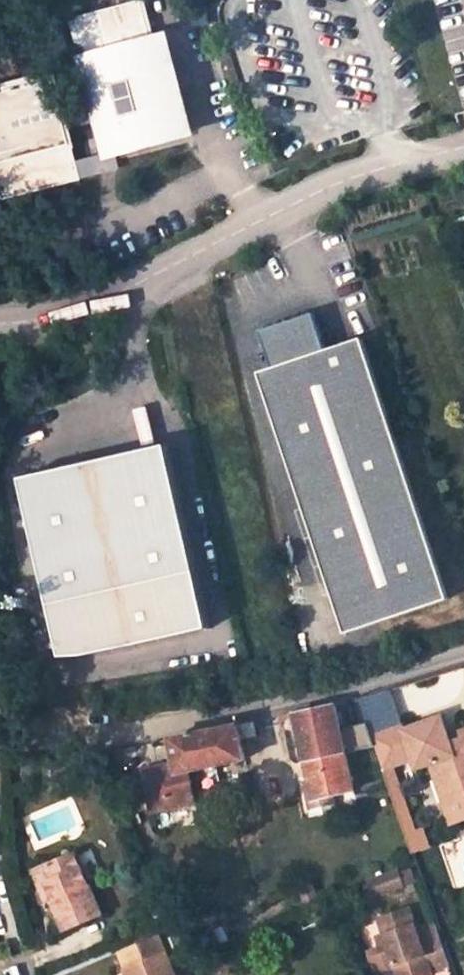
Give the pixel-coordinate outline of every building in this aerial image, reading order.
[(183,29),(83,55),(108,162),(212,136),(183,29)] [(267,330),(278,369),(264,375),(353,633),(463,598),(463,597),(376,340),(336,351),(326,315),(267,330)] [(169,445),(22,477),(64,654),(87,653),(209,626),(169,445)] [(310,780),(313,797),(337,793),(353,790),(335,704),(294,712),(310,780)] [(382,771),(411,761),(415,771),(429,765),(435,781),(445,778),(453,800),(463,796),(463,732),(460,733),(462,739),(449,744),(440,717),(402,730),(401,726),(370,737),(382,771)] [(188,771),(244,759),(241,741),(257,736),(253,721),(172,738),(176,762),(142,768),(150,810),(193,802),(188,771)] [(435,781),(443,803),(453,800),(445,778),(435,781)] [(316,809),(313,797),(310,780),(302,781),(307,811),(316,809)] [(313,797),(316,809),(338,804),(337,793),(313,797)] [(75,854),(40,869),(52,898),(65,930),(100,916),(75,854)] [(407,865),(396,869),(402,883),(413,878),(407,865)] [(52,898),(40,869),(32,872),(44,901),(52,898)] [(396,869),(368,882),(375,895),(402,883),(396,869)] [(440,937),(422,943),(410,911),(379,922),(385,938),(377,941),(382,956),(392,953),(397,969),(399,974),(430,974),(433,974),(450,968),(440,937)] [(125,972),(127,974),(174,974),(159,938),(119,955),(126,971),(125,972)] [(382,956),(388,973),(397,969),(392,953),(382,956)]
